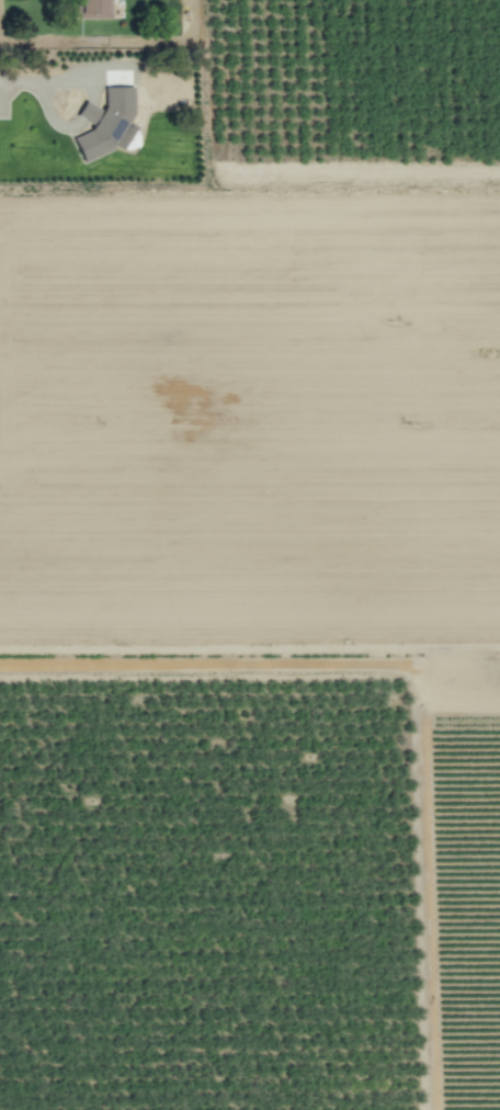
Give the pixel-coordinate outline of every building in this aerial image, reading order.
[(80,15),(110,15),(110,0),(80,0),(80,15)] [(82,161),(118,147),(123,150),(136,126),(129,123),(134,113),(133,111),(133,87),(104,87),(104,105),(101,110),(87,103),(83,103),(76,116),(91,124),(87,131),(73,137),(82,161)]
